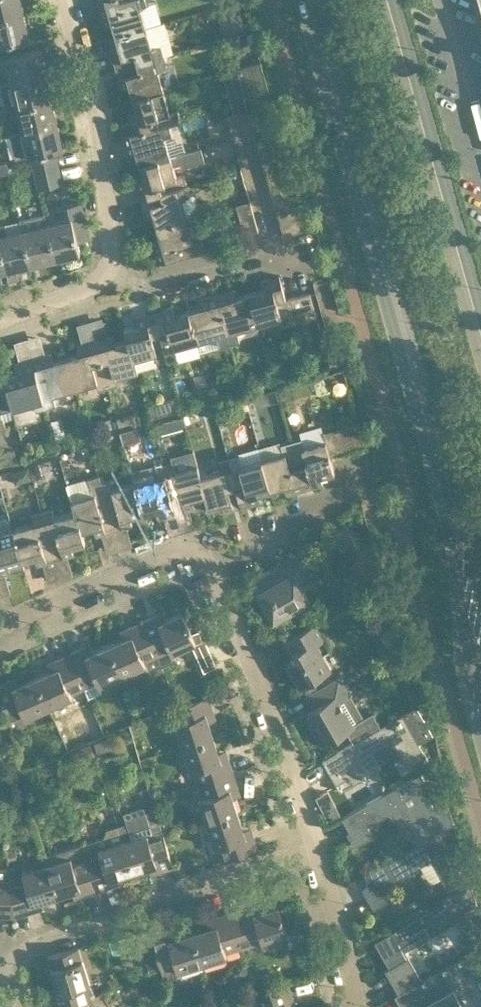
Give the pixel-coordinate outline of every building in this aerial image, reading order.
[(25,11),(22,0),(0,0),(0,16),(25,11)] [(99,6),(101,14),(104,24),(112,21),(116,34),(147,25),(161,21),(155,1),(150,2),(149,0),(119,0),(107,3),(99,6)] [(0,16),(0,43),(30,36),(25,11),(0,16)] [(241,12),(218,18),(223,35),(245,29),(241,12)] [(122,57),(124,66),(164,54),(161,44),(153,47),(147,25),(116,34),(119,47),(111,50),(114,59),(122,57)] [(247,37),(231,41),(234,53),(250,49),(247,37)] [(5,56),(11,81),(47,73),(41,47),(5,56)] [(129,84),(133,97),(165,88),(159,67),(167,65),(164,54),(124,66),(127,74),(119,76),(121,86),(129,84)] [(234,68),(222,71),(234,111),(248,107),(273,100),(261,60),(234,68)] [(11,81),(0,83),(6,108),(17,105),(53,97),(47,73),(11,81)] [(139,119),(142,128),(181,117),(178,106),(171,109),(165,88),(133,97),(137,110),(128,112),(131,122),(139,119)] [(17,105),(22,130),(58,122),(53,97),(17,105)] [(248,107),(251,119),(276,112),(273,100),(248,107)] [(251,119),(255,130),(279,123),(276,112),(251,119)] [(140,163),(170,155),(165,134),(173,132),(170,121),(182,118),(181,117),(142,128),(122,134),(127,153),(136,151),(140,163)] [(22,130),(10,132),(16,158),(28,155),(45,151),(64,147),(58,122),(22,130)] [(255,130),(258,142),(282,135),(279,123),(255,130)] [(258,142),(261,154),(286,147),(282,135),(258,142)] [(143,176),(135,179),(138,189),(140,197),(148,195),(188,183),(185,173),(176,176),(173,165),(184,162),(185,166),(207,160),(203,145),(170,155),(140,163),(143,176)] [(261,154),(265,165),(289,158),(286,147),(261,154)] [(32,160),(36,174),(59,168),(56,154),(32,160)] [(265,165),(268,177),(292,170),(289,158),(265,165)] [(59,168),(36,174),(39,187),(63,182),(59,168)] [(268,177),(271,189),(295,182),(292,170),(268,177)] [(271,189),(274,200),(299,193),(295,182),(271,189)] [(154,213),(157,226),(188,217),(183,196),(191,194),(188,183),(148,195),(151,203),(142,205),(145,215),(154,213)] [(274,200),(278,212),(302,205),(299,193),(274,200)] [(70,217),(47,222),(55,257),(79,252),(80,252),(77,240),(90,237),(81,200),(67,204),(70,217)] [(259,230),(251,200),(237,204),(245,234),(259,230)] [(278,212),(281,224),(305,217),(302,205),(278,212)] [(20,217),(22,228),(31,263),(55,257),(47,222),(44,211),(20,217)] [(188,217),(157,226),(161,238),(153,241),(156,251),(164,249),(166,258),(206,247),(196,215),(188,217)] [(305,217),(281,224),(284,235),(308,228),(305,217)] [(0,224),(0,242),(7,268),(9,280),(19,278),(16,266),(31,263),(27,249),(22,228),(8,231),(6,223),(0,224)] [(263,288),(250,292),(259,323),(280,317),(282,325),(317,315),(310,292),(287,298),(283,283),(273,285),(271,277),(261,280),(263,288)] [(227,298),(219,301),(230,340),(240,337),(237,329),(259,323),(250,292),(237,296),(235,288),(225,290),(227,298)] [(201,306),(188,310),(197,341),(217,335),(219,343),(230,340),(219,301),(211,303),(208,295),(198,298),(201,306)] [(165,316),(156,318),(167,357),(178,354),(175,346),(197,341),(188,310),(175,313),(173,305),(162,308),(165,316)] [(138,324),(125,327),(137,370),(139,369),(135,358),(155,352),(157,360),(167,357),(156,318),(148,321),(146,313),(136,316),(138,324)] [(106,345),(98,348),(108,386),(119,383),(117,376),(137,370),(125,327),(124,327),(128,339),(116,343),(114,334),(103,337),(106,345)] [(79,353),(66,357),(75,387),(96,381),(99,389),(108,386),(98,348),(90,350),(87,342),(83,343),(77,345),(79,353)] [(43,363),(35,365),(46,404),(57,401),(55,393),(75,387),(66,357),(53,360),(51,352),(41,355),(43,363)] [(5,373),(3,374),(12,405),(14,412),(14,413),(17,423),(18,423),(41,416),(38,406),(46,404),(35,365),(27,367),(25,359),(20,360),(14,362),(17,370),(7,373),(5,373)] [(2,365),(0,366),(0,428),(7,426),(1,408),(12,405),(3,374),(5,373),(2,365)] [(175,395),(150,402),(153,414),(179,407),(175,395)] [(198,410),(184,413),(187,425),(201,421),(198,410)] [(112,417),(100,420),(103,430),(115,427),(112,417)] [(163,421),(153,423),(157,435),(167,432),(168,432),(165,420),(164,420),(163,421)] [(303,438),(292,441),(303,480),(306,488),(314,486),(324,483),(322,475),(335,471),(331,456),(367,446),(360,422),(341,427),(325,432),(327,440),(305,446),(303,438)] [(138,426),(120,431),(124,444),(141,439),(138,426)] [(64,428),(54,431),(57,439),(66,437),(64,428)] [(285,452),(263,458),(272,489),(285,485),(287,494),(297,491),(306,488),(303,480),(292,441),(282,444),(285,452)] [(0,452),(0,465),(18,460),(14,448),(0,452)] [(172,462),(164,464),(175,504),(183,502),(186,510),(190,509),(194,507),(195,510),(195,511),(210,507),(202,475),(195,451),(194,448),(171,455),(172,462)] [(241,456),(230,459),(241,498),(243,506),(251,504),(262,501),(259,493),(272,489),(263,458),(243,464),(241,456)] [(222,469),(202,475),(210,507),(223,503),(225,511),(235,508),(233,500),(241,498),(230,459),(220,462),(222,469)] [(131,468),(135,482),(144,513),(156,509),(159,518),(169,515),(167,506),(175,504),(164,464),(155,467),(154,462),(131,468)] [(39,464),(30,466),(34,479),(43,476),(39,464)] [(29,466),(12,471),(15,484),(33,479),(29,466)] [(99,474),(68,482),(76,511),(82,530),(94,527),(96,535),(107,532),(104,524),(112,522),(101,482),(99,474)] [(113,479),(101,482),(112,522),(121,519),(123,528),(133,525),(131,516),(144,513),(135,482),(116,487),(113,479)] [(53,508),(42,511),(54,551),(62,548),(64,556),(68,555),(74,553),(72,545),(85,542),(82,530),(76,511),(75,511),(72,512),(55,516),(53,508)] [(35,522),(14,528),(22,559),(23,559),(35,556),(37,564),(48,561),(45,553),(54,551),(42,511),(33,514),(35,522)] [(361,548),(347,524),(334,532),(348,556),(361,548)] [(2,574),(5,573),(12,571),(25,567),(23,559),(22,559),(14,528),(0,532),(0,568),(2,574)] [(306,565),(308,565),(300,551),(271,567),(272,568),(273,568),(279,579),(258,591),(274,619),(310,598),(295,571),(306,565)] [(156,614),(142,620),(161,661),(174,656),(171,650),(177,648),(191,642),(204,670),(217,665),(205,637),(203,638),(199,629),(192,632),(182,610),(167,617),(159,621),(156,614)] [(131,633),(109,643),(122,672),(145,662),(150,673),(163,667),(161,661),(142,620),(128,626),(131,633)] [(295,654),(293,655),(286,659),(301,684),(332,666),(324,652),(330,648),(315,621),(283,639),(284,640),(286,639),(295,654)] [(83,646),(69,652),(84,686),(89,696),(101,690),(98,682),(122,672),(109,643),(86,653),(83,646)] [(397,649),(387,655),(395,668),(405,662),(397,649)] [(58,665),(36,675),(49,704),(72,694),(71,692),(84,686),(69,652),(55,658),(58,665)] [(357,670),(348,675),(351,681),(360,676),(357,670)] [(36,675),(13,685),(10,678),(0,683),(0,695),(10,718),(24,712),(25,715),(49,704),(36,675)] [(340,675),(306,694),(313,706),(308,709),(313,718),(309,719),(323,743),(347,729),(354,741),(381,726),(373,711),(353,723),(340,700),(351,694),(340,675)] [(174,720),(182,744),(213,735),(205,711),(213,709),(208,693),(172,705),(177,719),(174,720)] [(354,741),(323,759),(336,783),(351,775),(355,782),(382,766),(373,750),(393,738),(402,755),(394,759),(402,773),(428,759),(419,742),(433,734),(417,705),(402,713),(381,726),(354,741)] [(193,768),(197,782),(233,771),(228,756),(220,758),(213,735),(182,744),(190,768),(193,768)] [(108,736),(94,740),(98,752),(112,747),(108,736)] [(90,741),(70,750),(75,762),(95,753),(90,741)] [(53,762),(43,766),(46,774),(56,770),(53,762)] [(199,796),(207,821),(237,811),(230,788),(237,785),(233,771),(197,782),(202,795),(199,796)] [(421,772),(342,816),(353,835),(350,836),(355,845),(373,834),(368,824),(392,810),(396,818),(400,816),(407,827),(405,828),(408,832),(409,831),(416,843),(438,831),(446,826),(454,822),(452,817),(450,808),(447,803),(436,809),(431,799),(435,797),(421,772)] [(187,786),(176,790),(179,798),(190,795),(187,786)] [(330,807),(323,811),(328,821),(335,817),(341,814),(335,804),(330,807)] [(127,821),(118,824),(133,870),(156,863),(158,870),(173,866),(155,806),(146,811),(147,814),(126,820),(127,821)] [(237,811),(207,821),(215,845),(217,844),(222,859),(257,847),(252,832),(245,835),(237,811)] [(105,836),(82,843),(97,889),(111,885),(109,877),(133,870),(118,824),(108,827),(105,836)] [(438,831),(416,843),(365,873),(371,884),(363,888),(374,907),(393,896),(386,884),(430,859),(448,889),(465,879),(454,860),(464,854),(460,841),(447,848),(438,831)] [(44,855),(47,862),(56,893),(79,886),(82,894),(97,889),(82,843),(44,855)] [(16,849),(7,850),(8,860),(17,859),(16,849)] [(184,860),(173,863),(177,876),(188,873),(184,860)] [(22,873),(10,877),(15,914),(35,908),(32,901),(56,893),(47,862),(22,870),(22,873)] [(10,877),(8,866),(0,866),(0,914),(14,915),(15,914),(10,877)] [(381,949),(390,965),(386,968),(399,992),(422,979),(406,949),(456,921),(463,935),(465,937),(463,937),(465,941),(467,940),(472,950),(480,945),(480,914),(472,881),(443,897),(447,904),(441,908),(438,904),(382,936),(387,945),(381,949)] [(252,904),(228,911),(240,946),(262,939),(263,942),(288,934),(278,904),(254,911),(252,904)] [(216,923),(193,930),(202,961),(227,954),(226,950),(240,946),(228,911),(213,916),(216,923)] [(147,925),(138,928),(139,933),(149,930),(147,925)] [(167,931),(152,935),(153,942),(161,965),(165,978),(179,974),(178,969),(202,961),(193,930),(177,935),(169,938),(167,931)] [(151,950),(148,956),(151,968),(161,965),(153,942),(149,943),(151,950)] [(48,955),(56,982),(58,990),(51,992),(55,1006),(67,1006),(91,996),(96,994),(89,981),(84,964),(78,945),(48,955)] [(399,992),(395,994),(403,1006),(415,1006),(423,1003),(424,1005),(428,1005),(429,1006),(463,1006),(462,1005),(463,1004),(452,985),(458,982),(459,984),(462,982),(461,980),(473,973),(476,978),(480,975),(480,945),(472,950),(422,979),(399,992)] [(285,999),(293,996),(288,981),(253,992),(257,1006),(256,1006),(288,1006),(285,999)] [(91,996),(67,1006),(97,1006),(91,996)]
